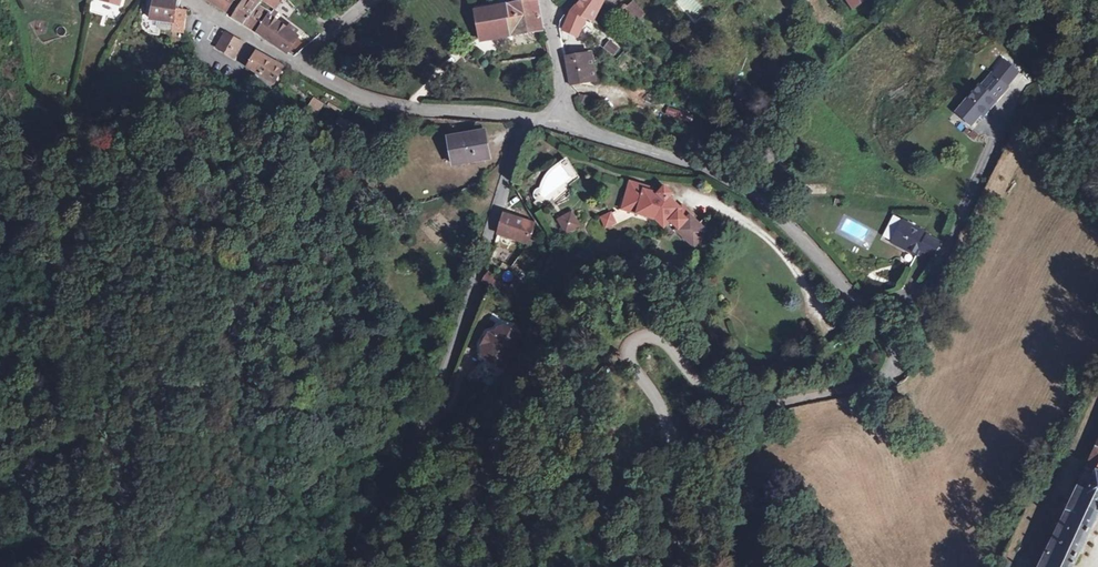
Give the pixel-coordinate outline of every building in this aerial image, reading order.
[(152,19),(160,20),(173,22),(172,30),(183,32),(188,11),(176,9),(178,0),(156,0),(152,19)] [(227,12),(234,0),(208,0),(227,12)] [(283,0),(263,0),(262,2),(259,0),(246,0),(234,17),(258,32),(275,11),(283,0)] [(541,28),(537,0),(536,0),(477,11),(482,38),(541,28)] [(587,19),(594,21),(604,0),(583,0),(572,12),(587,19)] [(852,10),(868,0),(846,0),(852,10)] [(631,10),(639,18),(643,14),(633,3),(624,11),(627,14),(631,10)] [(631,10),(627,14),(634,22),(639,18),(631,10)] [(275,11),(258,32),(287,52),(299,38),(298,37),(296,35),(294,34),(288,30),(282,25),(280,26),(273,22),(279,14),(275,11)] [(587,19),(572,12),(569,17),(565,16),(561,22),(562,29),(579,36),(587,19)] [(173,22),(160,20),(159,28),(172,30),(173,22)] [(226,33),(217,47),(236,57),(243,43),(226,33)] [(611,42),(606,48),(615,55),(619,49),(611,42)] [(256,72),(265,57),(256,51),(246,67),(256,72)] [(1001,52),(990,65),(1003,75),(1013,63),(1001,52)] [(571,84),(590,81),(588,70),(594,69),(591,53),(567,57),(571,84)] [(265,57),(256,72),(274,83),(283,67),(265,57)] [(256,72),(252,79),(270,90),(274,83),(256,72)] [(993,76),(982,89),(980,88),(958,114),(972,126),(994,99),(997,101),(1008,88),(993,76)] [(580,93),(577,104),(588,108),(592,97),(580,93)] [(319,110),(323,106),(314,99),(311,104),(319,110)] [(319,110),(311,104),(307,110),(315,115),(319,110)] [(695,115),(669,107),(667,115),(693,123),(695,115)] [(450,138),(455,165),(489,159),(484,132),(450,138)] [(629,182),(622,208),(654,217),(661,224),(666,219),(674,227),(672,228),(690,246),(705,232),(699,226),(696,223),(680,206),(678,207),(667,196),(670,193),(664,186),(656,193),(642,189),(643,186),(629,182)] [(557,219),(565,231),(577,224),(570,211),(557,219)] [(499,234),(528,244),(534,224),(504,215),(499,234)] [(602,219),(606,227),(614,223),(610,215),(602,219)] [(942,242),(929,235),(930,234),(904,221),(893,242),(919,255),(921,250),(934,257),(942,242)] [(511,268),(518,258),(508,252),(501,263),(511,268)] [(502,281),(511,282),(513,272),(503,271),(502,281)] [(484,280),(503,297),(509,290),(490,273),(484,280)] [(523,284),(516,280),(509,290),(516,295),(523,284)] [(482,347),(484,357),(502,367),(519,336),(510,331),(508,334),(499,329),(497,332),(489,334),(482,347)] [(482,383),(491,372),(481,363),(471,375),(482,383)] [(1065,566),(1097,566),(1097,492),(1065,566)]
